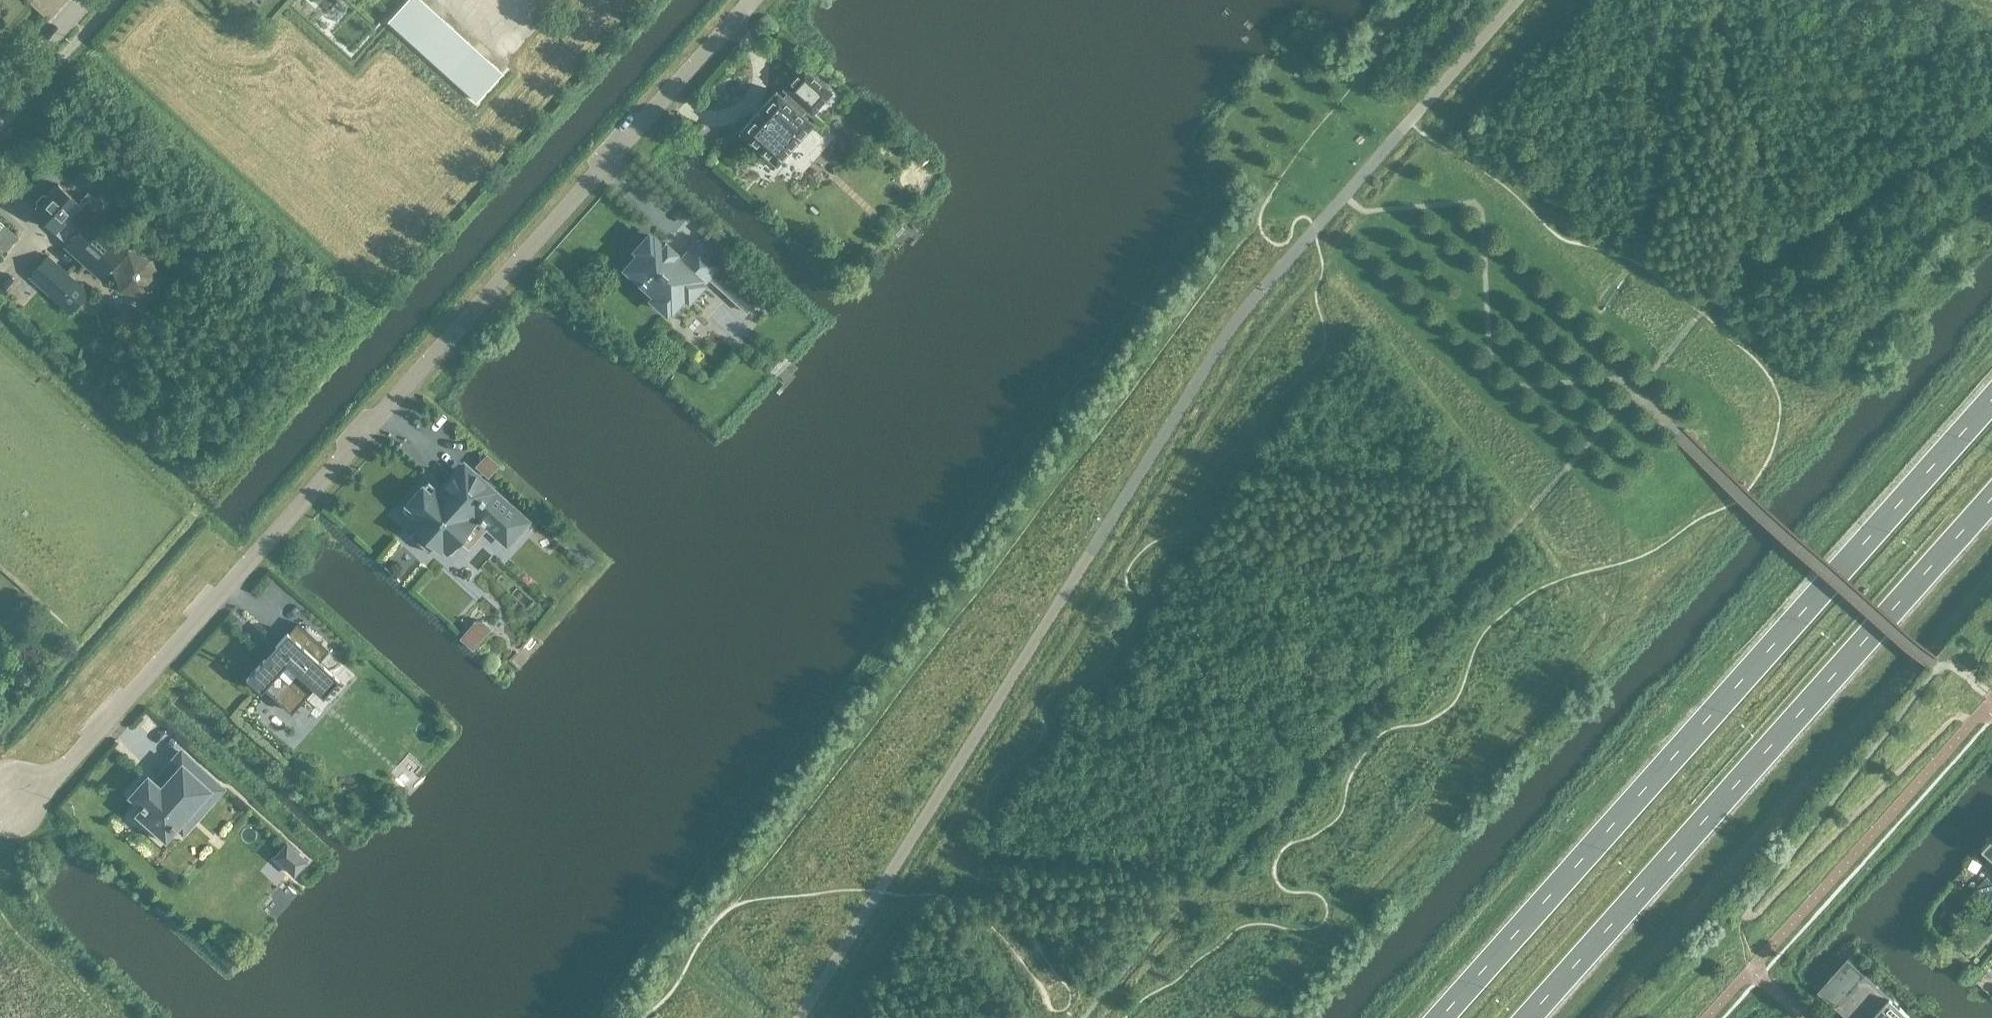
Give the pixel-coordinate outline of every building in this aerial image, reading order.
[(388,20),(477,100),(503,72),(422,0),(407,0),(388,20)] [(811,122),(803,115),(808,110),(811,113),(830,92),(831,92),(830,92),(803,67),(782,90),(787,94),(784,98),(775,91),(741,130),(775,161),(775,162),(776,162),(811,122)] [(69,216),(80,203),(58,183),(34,210),(56,230),(59,227),(72,238),(66,246),(101,277),(128,247),(93,215),(82,228),(69,216)] [(1,237),(1,236),(10,244),(17,235),(9,228),(0,220),(0,236),(1,237)] [(685,257),(686,257),(682,262),(673,254),(675,252),(666,243),(663,246),(653,237),(652,238),(649,235),(635,249),(639,253),(626,267),(630,270),(629,271),(655,295),(652,298),(667,312),(670,308),(671,309),(684,295),(688,299),(702,283),(704,284),(705,283),(709,279),(746,313),(760,299),(698,242),(685,257)] [(160,278),(151,254),(129,250),(113,268),(120,291),(144,296),(160,278)] [(31,276),(58,300),(76,280),(49,256),(31,276)] [(488,449),(476,463),(489,475),(501,462),(488,449)] [(422,485),(406,503),(408,504),(403,509),(415,520),(411,524),(416,529),(410,535),(429,552),(434,545),(439,550),(453,534),(458,539),(473,522),(470,519),(475,513),(481,518),(480,520),(483,523),(485,522),(507,541),(524,521),(511,508),(503,501),(489,488),(464,466),(440,492),(428,481),(424,487),(422,485)] [(480,614),(461,634),(473,646),(493,626),(480,614)] [(329,650),(296,621),(249,675),(291,712),(330,669),(319,660),(329,650)] [(200,811),(222,788),(181,752),(180,754),(182,756),(175,763),(174,762),(172,764),(173,765),(167,772),(165,770),(160,776),(161,777),(155,784),(148,778),(132,795),(142,803),(140,806),(143,809),(140,813),(150,822),(146,826),(162,840),(173,827),(175,830),(178,827),(175,824),(193,805),(200,811)] [(1983,847),(1991,855),(1991,836),(1983,847)] [(289,838),(273,855),(295,874),(310,857),(289,838)] [(1834,1005),(1848,1017),(1907,1017),(1910,1015),(1864,973),(1834,1005)]
